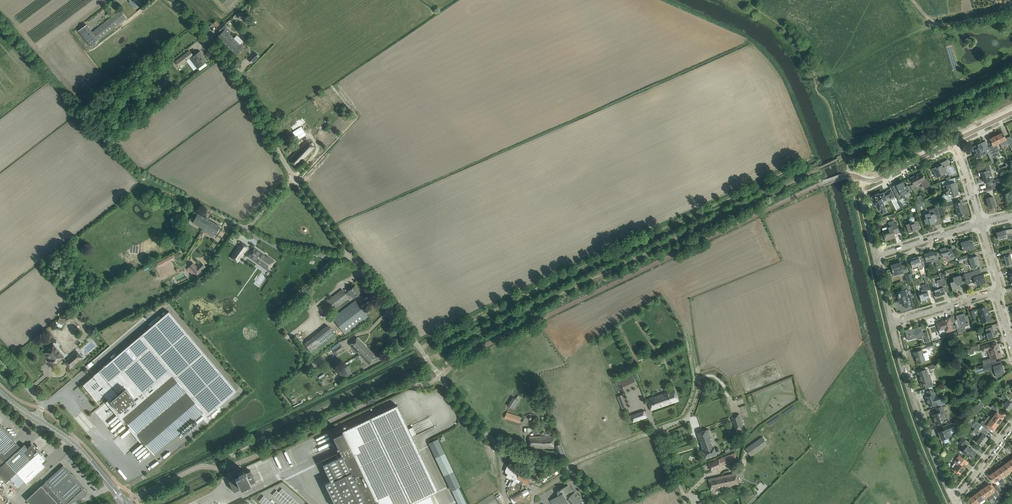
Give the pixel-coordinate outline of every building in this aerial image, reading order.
[(130,1),(129,2),(133,8),(135,7),(137,5),(138,5),(144,0),(129,0),(130,1)] [(86,25),(78,31),(90,46),(127,18),(121,10),(92,32),(87,26),(86,25)] [(221,32),(224,28),(227,25),(224,22),(217,29),(221,32)] [(234,38),(229,34),(230,32),(230,31),(227,28),(226,28),(217,37),(227,46),(234,38)] [(236,55),(240,51),(243,48),(234,38),(227,46),(236,55)] [(264,39),(255,49),(260,54),(270,43),(264,39)] [(179,66),(193,56),(189,51),(175,62),(176,63),(175,64),(177,67),(178,66),(179,66)] [(197,68),(202,64),(206,61),(201,55),(202,55),(200,51),(190,59),(197,68)] [(252,63),(255,60),(259,56),(256,52),(248,59),(252,63)] [(292,130),(306,123),(302,117),(289,124),(292,130)] [(1003,132),(996,135),(1000,142),(1006,139),(1006,138),(1005,137),(1003,132)] [(996,135),(990,139),(993,145),(991,146),(992,146),(994,150),(995,149),(996,153),(1000,151),(996,144),(1000,142),(996,135)] [(296,167),(315,148),(307,140),(288,159),(296,167)] [(990,151),(988,145),(985,141),(978,144),(979,147),(977,148),(976,145),(971,147),(977,158),(981,156),(980,154),(982,153),(983,155),(990,151)] [(943,174),(946,172),(945,169),(947,168),(946,166),(950,164),(947,159),(935,165),(936,167),(933,168),(936,175),(941,172),(943,174)] [(991,180),(993,179),(992,174),(990,170),(991,170),(989,165),(986,166),(977,168),(980,176),(982,175),(984,182),(990,181),(991,181),(991,180)] [(924,177),(922,172),(918,174),(918,175),(912,178),(911,177),(911,178),(915,186),(922,182),(924,187),(929,184),(926,177),(924,177)] [(959,194),(954,178),(951,179),(946,181),(942,182),(943,185),(943,186),(945,193),(944,194),(942,198),(943,199),(944,200),(953,197),(953,196),(959,194)] [(911,185),(908,186),(908,185),(905,186),(903,181),(896,185),(898,191),(895,192),(895,194),(898,199),(905,196),(904,194),(911,191),(913,189),(911,185)] [(890,198),(895,196),(891,189),(887,191),(887,192),(884,194),(883,193),(879,195),(878,194),(872,197),(874,200),(873,200),(875,205),(876,204),(879,210),(885,207),(882,201),(886,199),(890,197),(890,198)] [(993,196),(986,198),(989,208),(996,206),(993,196)] [(954,200),(945,203),(946,207),(955,205),(955,206),(958,216),(962,215),(963,215),(965,214),(961,201),(961,202),(954,204),(953,201),(954,201),(954,200)] [(945,203),(937,205),(938,207),(939,212),(940,214),(945,213),(943,207),(946,207),(945,203)] [(926,218),(924,219),(925,224),(930,223),(931,224),(936,223),(935,219),(941,217),(942,223),(943,223),(941,217),(940,214),(939,212),(938,207),(931,208),(929,209),(930,213),(925,214),(926,218)] [(197,214),(194,212),(189,221),(203,229),(203,228),(208,220),(197,214)] [(178,226),(183,217),(179,214),(173,223),(178,226)] [(918,220),(915,221),(914,218),(912,217),(910,218),(909,219),(910,222),(906,224),(909,233),(914,231),(913,230),(917,229),(917,230),(921,229),(918,220)] [(220,226),(209,220),(208,220),(203,228),(203,229),(202,231),(205,232),(206,230),(215,235),(220,226)] [(883,228),(883,230),(883,232),(885,237),(884,237),(885,238),(886,240),(895,237),(894,234),(893,231),(899,229),(897,223),(883,228)] [(996,237),(997,239),(998,239),(999,239),(1004,238),(1004,239),(1005,238),(1005,239),(1007,238),(1006,237),(1007,237),(1007,236),(1009,235),(1011,234),(1011,237),(1011,228),(1005,230),(997,232),(998,236),(997,236),(996,237)] [(969,251),(970,251),(975,249),(973,243),(972,243),(970,240),(961,243),(963,251),(968,249),(969,251)] [(237,262),(248,247),(242,242),(231,257),(237,262)] [(254,247),(249,256),(268,269),(271,265),(272,265),(275,260),(268,255),(267,256),(254,247)] [(948,248),(946,248),(946,247),(939,249),(941,253),(942,253),(943,257),(947,256),(948,260),(955,257),(952,248),(949,249),(948,248)] [(1006,250),(1008,255),(1004,256),(1007,266),(1010,265),(1010,267),(1011,266),(1011,248),(1006,250)] [(937,252),(934,253),(933,251),(924,254),(927,260),(924,261),(925,264),(927,263),(928,264),(939,260),(939,258),(937,254),(937,252)] [(925,264),(924,261),(922,255),(922,256),(923,261),(921,261),(919,256),(913,258),(914,260),(910,261),(912,266),(909,267),(910,270),(919,267),(918,264),(921,264),(922,265),(925,264)] [(962,256),(959,257),(960,261),(965,260),(966,265),(971,263),(972,267),(973,270),(978,268),(977,266),(978,266),(978,265),(980,264),(979,260),(978,260),(977,256),(968,258),(967,255),(962,256)] [(157,266),(175,260),(173,256),(156,262),(157,266)] [(197,275),(205,266),(201,262),(197,267),(193,263),(189,267),(197,275)] [(893,271),(894,273),(900,271),(901,273),(908,271),(905,264),(905,265),(902,266),(901,262),(891,265),(893,270),(892,270),(893,271)] [(974,271),(964,274),(967,284),(975,282),(976,285),(985,282),(983,274),(976,276),(974,271)] [(963,283),(961,278),(960,275),(953,277),(954,281),(950,282),(953,290),(960,288),(960,289),(961,289),(959,284),(963,283)] [(940,296),(939,295),(945,294),(943,286),(946,285),(944,278),(937,280),(938,282),(933,284),(934,289),(936,296),(937,297),(940,296)] [(922,293),(919,294),(920,296),(920,297),(921,301),(922,301),(922,303),(927,302),(926,299),(930,298),(928,290),(931,289),(930,284),(929,283),(922,285),(923,290),(924,293),(922,293)] [(360,293),(357,289),(355,286),(348,291),(349,291),(345,294),(342,289),(319,307),(326,316),(349,298),(348,297),(351,294),(353,298),(360,293)] [(907,297),(906,291),(897,293),(898,293),(900,302),(900,303),(905,301),(906,306),(905,307),(913,305),(911,296),(907,297)] [(345,334),(368,317),(356,300),(333,318),(345,334)] [(983,322),(991,320),(989,315),(988,315),(986,307),(979,309),(983,322)] [(302,309),(287,322),(294,331),(309,317),(302,309)] [(237,391),(169,311),(93,375),(94,376),(93,377),(92,378),(92,377),(91,378),(92,378),(91,379),(90,379),(89,380),(88,380),(89,381),(88,381),(83,385),(85,387),(93,395),(92,396),(96,400),(97,400),(97,399),(98,399),(102,395),(103,394),(109,401),(110,400),(120,411),(118,412),(154,454),(204,412),(207,416),(237,391)] [(967,322),(966,319),(965,314),(962,315),(961,314),(956,316),(956,315),(959,327),(957,328),(958,333),(959,335),(966,333),(965,331),(966,331),(965,326),(968,325),(968,323),(968,322),(967,322)] [(60,317),(57,322),(63,325),(66,320),(60,317)] [(946,320),(937,323),(939,330),(945,329),(946,332),(953,330),(950,318),(946,319),(946,320)] [(311,353),(335,335),(327,325),(304,343),(311,353)] [(911,334),(906,335),(908,340),(917,337),(919,337),(919,339),(925,337),(923,333),(922,327),(916,329),(916,330),(910,332),(911,334)] [(982,340),(989,338),(994,337),(992,332),(994,331),(993,327),(988,328),(981,330),(982,334),(980,334),(982,340)] [(359,354),(367,347),(357,337),(349,345),(359,354)] [(983,365),(989,363),(994,361),(993,358),(1001,356),(1000,352),(1001,352),(1000,351),(999,352),(996,342),(991,343),(982,346),(983,351),(988,350),(990,358),(982,360),(983,365)] [(344,348),(341,344),(333,350),(337,356),(345,350),(343,348),(344,348)] [(53,366),(63,357),(53,345),(44,352),(49,358),(49,357),(51,359),(49,361),(53,366)] [(369,364),(377,357),(367,347),(359,354),(369,364)] [(920,350),(916,352),(917,356),(916,357),(918,363),(920,362),(925,361),(929,360),(927,352),(923,353),(922,350),(920,350)] [(70,368),(82,358),(77,351),(64,362),(70,368)] [(974,369),(974,372),(975,371),(976,374),(994,368),(997,377),(1002,376),(1001,373),(1004,373),(1001,363),(990,367),(989,364),(1001,360),(984,365),(983,365),(984,367),(979,369),(978,368),(974,369)] [(342,376),(351,372),(348,365),(341,369),(342,370),(339,371),(342,376)] [(929,375),(927,369),(918,372),(922,384),(923,384),(925,384),(926,388),(933,386),(930,375),(929,375)] [(615,382),(617,386),(620,392),(637,384),(632,374),(620,380),(615,382)] [(934,389),(927,391),(929,396),(926,397),(929,406),(930,406),(935,404),(936,407),(945,404),(944,401),(942,402),(940,394),(936,395),(934,389)] [(678,400),(677,396),(675,390),(648,399),(652,410),(678,400)] [(629,410),(628,406),(629,406),(624,394),(618,396),(622,408),(625,407),(627,411),(629,410)] [(1007,399),(1002,395),(1000,398),(1003,400),(1004,399),(1006,401),(1003,405),(1009,411),(1009,410),(1011,406),(1011,402),(1008,399),(1007,399)] [(513,397),(507,405),(515,410),(520,401),(513,397)] [(321,461),(331,481),(325,484),(335,503),(411,503),(438,491),(397,405),(342,431),(332,436),(340,452),(321,461)] [(938,413),(932,415),(933,418),(934,418),(937,424),(941,423),(944,422),(942,415),(945,414),(943,406),(941,406),(936,408),(938,413)] [(644,411),(631,416),(633,422),(647,417),(644,411)] [(507,412),(505,418),(520,423),(522,417),(507,412)] [(1004,417),(1000,414),(997,412),(992,418),(999,423),(1004,417)] [(740,414),(732,417),(736,430),(743,427),(741,421),(742,420),(740,414)] [(983,421),(981,424),(984,425),(987,428),(989,426),(993,430),(999,423),(992,418),(992,419),(989,417),(984,423),(983,421)] [(943,430),(939,432),(942,440),(943,439),(944,440),(949,438),(948,437),(950,436),(952,434),(950,431),(956,429),(953,422),(943,426),(944,430),(943,430)] [(1,424),(0,424),(0,455),(6,461),(21,448),(21,447),(14,440),(15,439),(1,424)] [(979,424),(973,431),(981,437),(977,442),(981,446),(988,438),(983,434),(984,432),(987,434),(989,431),(985,428),(979,424)] [(706,458),(711,457),(717,455),(716,454),(720,453),(718,448),(715,449),(708,429),(697,433),(706,458)] [(554,448),(554,443),(554,436),(534,436),(529,436),(530,447),(534,448),(554,448)] [(751,456),(753,454),(768,444),(762,437),(746,448),(751,456)] [(966,447),(963,452),(969,456),(969,457),(971,458),(972,458),(971,457),(975,452),(976,453),(976,452),(968,446),(970,443),(967,441),(965,444),(964,445),(966,447)] [(555,446),(560,457),(566,455),(561,443),(555,446)] [(16,472),(38,452),(31,444),(28,448),(24,444),(21,447),(21,448),(6,461),(16,472)] [(27,483),(45,466),(42,463),(45,459),(38,452),(16,472),(27,484),(28,484),(27,483)] [(444,476),(453,471),(444,453),(435,457),(444,476)] [(712,470),(716,468),(722,466),(737,460),(735,453),(713,461),(709,463),(712,470)] [(959,464),(955,469),(954,470),(959,473),(958,473),(960,474),(960,473),(964,467),(962,465),(964,463),(962,462),(964,459),(969,462),(960,455),(955,461),(959,464)] [(1005,475),(1010,471),(1005,464),(1000,468),(1005,475)] [(31,503),(66,503),(68,502),(69,503),(86,496),(86,492),(83,488),(84,488),(63,465),(26,499),(31,503)] [(243,469),(242,469),(240,465),(237,466),(239,471),(238,471),(238,472),(232,475),(234,478),(229,480),(231,485),(234,492),(256,481),(252,475),(250,470),(245,473),(243,469)] [(522,485),(524,482),(527,484),(531,478),(508,465),(505,470),(506,472),(508,474),(507,476),(522,485)] [(1002,477),(1005,475),(1000,468),(994,471),(1002,482),(1004,481),(1002,477)] [(1002,482),(994,471),(989,475),(994,482),(997,480),(1000,484),(1002,482)] [(711,490),(716,489),(738,484),(736,473),(709,479),(711,490)] [(575,491),(572,489),(568,484),(567,485),(568,485),(561,489),(561,490),(558,491),(560,495),(562,493),(570,503),(581,503),(582,503),(584,503),(588,503),(575,491)] [(994,491),(992,488),(989,484),(984,488),(992,498),(994,497),(991,493),(994,491)] [(272,495),(283,503),(300,503),(282,488),(279,492),(276,490),(272,495)] [(459,488),(452,491),(458,503),(467,503),(459,488)] [(990,500),(992,498),(984,488),(979,491),(984,498),(987,496),(990,500)] [(526,490),(522,492),(521,491),(510,497),(514,503),(525,497),(524,496),(529,493),(526,490)] [(979,502),(984,498),(979,491),(974,495),(979,502)] [(562,493),(560,495),(550,500),(554,503),(570,503),(562,493)] [(979,502),(974,495),(969,499),(972,503),(976,503),(979,502)] [(259,501),(262,503),(273,503),(264,496),(259,501)]
